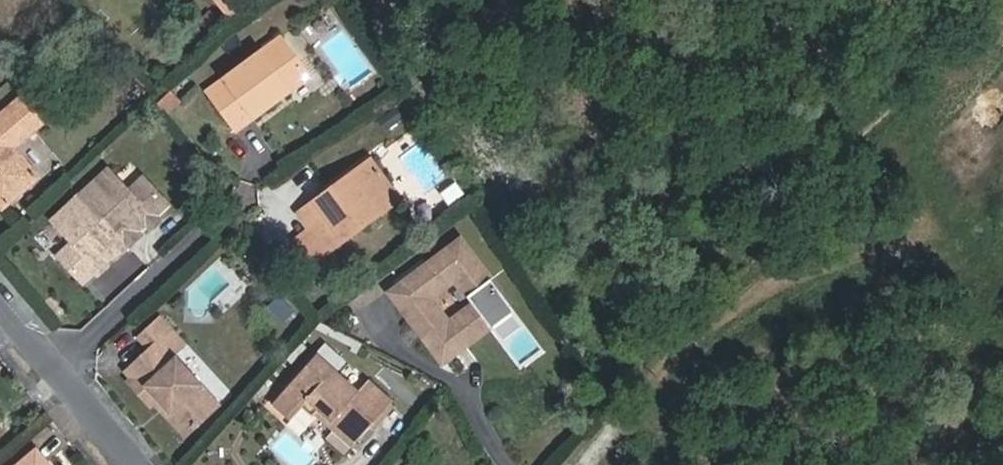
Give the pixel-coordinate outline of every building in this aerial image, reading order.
[(224,12),(237,0),(213,0),(224,12)] [(224,12),(232,21),(247,8),(240,0),(237,0),(224,12)] [(281,39),(208,92),(236,130),(308,78),(281,39)] [(0,113),(0,200),(4,204),(43,171),(18,142),(46,118),(24,93),(0,113)] [(369,161),(297,213),(325,251),(397,200),(369,161)] [(112,169),(84,194),(132,247),(144,236),(140,232),(170,203),(146,177),(131,191),(112,169)] [(132,247),(84,194),(55,221),(75,243),(62,256),(86,282),(115,255),(119,259),(132,247)] [(462,343),(466,348),(489,332),(492,332),(512,318),(511,315),(462,245),(392,293),(442,364),(456,354),(453,350),(462,343)] [(285,323),(297,310),(279,293),(267,306),(285,323)] [(176,404),(196,426),(221,403),(173,354),(184,344),(160,319),(141,336),(153,349),(128,373),(134,379),(129,383),(142,397),(153,387),(172,408),(176,404)] [(456,354),(466,348),(462,343),(453,350),(456,354)] [(318,354),(271,405),(289,422),(305,405),(352,446),(392,404),(368,381),(359,391),(318,354)] [(186,434),(196,426),(176,404),(172,408),(153,387),(142,397),(153,409),(159,404),(186,434)] [(48,462),(36,450),(18,464),(45,464),(48,462)]
